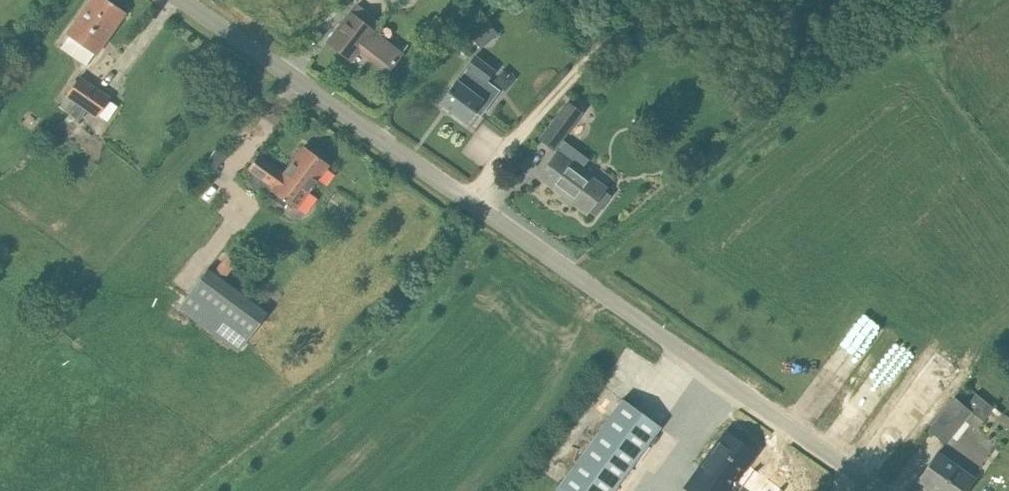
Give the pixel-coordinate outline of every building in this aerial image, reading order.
[(126,12),(110,0),(91,0),(67,33),(96,54),(126,12)] [(357,5),(328,42),(351,60),(360,48),(389,70),(401,55),(373,32),(380,23),(357,5)] [(489,22),(472,37),(481,48),(498,33),(489,22)] [(457,79),(440,102),(466,122),(474,111),(481,116),(501,90),(488,80),(495,70),(475,54),(466,67),(467,68),(458,80),(457,79)] [(112,97),(80,75),(65,96),(97,118),(112,97)] [(557,151),(538,176),(587,213),(589,210),(596,215),(610,196),(603,191),(606,188),(581,169),(589,159),(566,140),(565,141),(565,140),(562,138),(581,112),(568,102),(556,117),(540,139),(557,151)] [(296,209),(329,164),(304,145),(285,171),(260,152),(247,170),(272,188),(270,190),(296,209)] [(211,268),(182,307),(240,350),(268,312),(211,268)] [(966,406),(955,396),(943,411),(928,429),(947,444),(966,421),(977,429),(994,407),(976,393),(966,406)] [(554,490),(612,490),(660,426),(622,398),(554,490)] [(685,486),(691,490),(768,490),(743,473),(757,453),(726,430),(685,486)] [(938,451),(918,479),(934,490),(966,490),(976,478),(938,451)]
